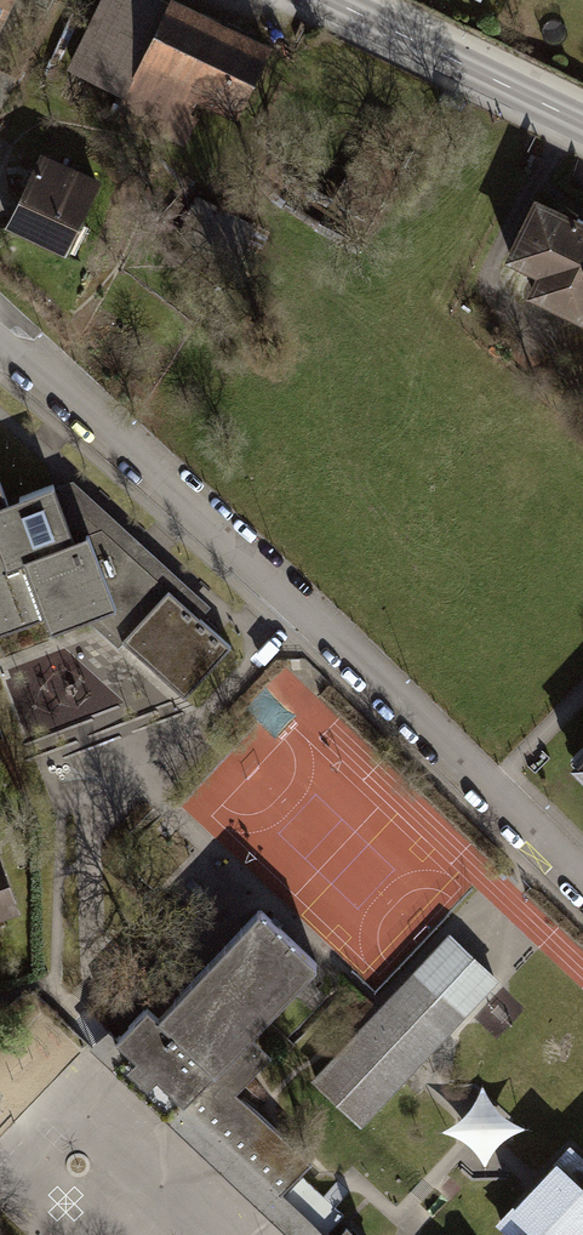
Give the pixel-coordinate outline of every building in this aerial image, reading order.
[(121,93),(167,2),(164,0),(99,0),(67,68),(121,93)] [(167,2),(121,93),(116,104),(188,137),(198,116),(192,113),(197,102),(237,121),(274,42),(233,23),(184,0),(168,0),(167,2)] [(31,174),(6,231),(63,257),(98,181),(40,155),(31,174)] [(506,257),(540,274),(530,293),(582,320),(582,216),(539,193),(506,257)] [(74,477),(56,481),(54,475),(6,491),(0,478),(0,624),(53,604),(61,624),(98,610),(186,685),(227,640),(200,614),(211,603),(74,477)] [(572,771),(582,781),(582,759),(572,771)] [(0,857),(0,916),(19,909),(0,857)] [(147,1007),(117,1040),(279,1193),(310,1161),(236,1091),(270,1054),(250,1035),(316,964),(259,910),(157,1016),(147,1007)] [(450,933),(314,1077),(363,1123),(413,1070),(499,979),(450,933)] [(490,1090),(455,1125),(490,1160),(525,1125),(490,1090)] [(562,1162),(541,1186),(502,1227),(510,1234),(582,1234),(582,1181),(562,1162)]
